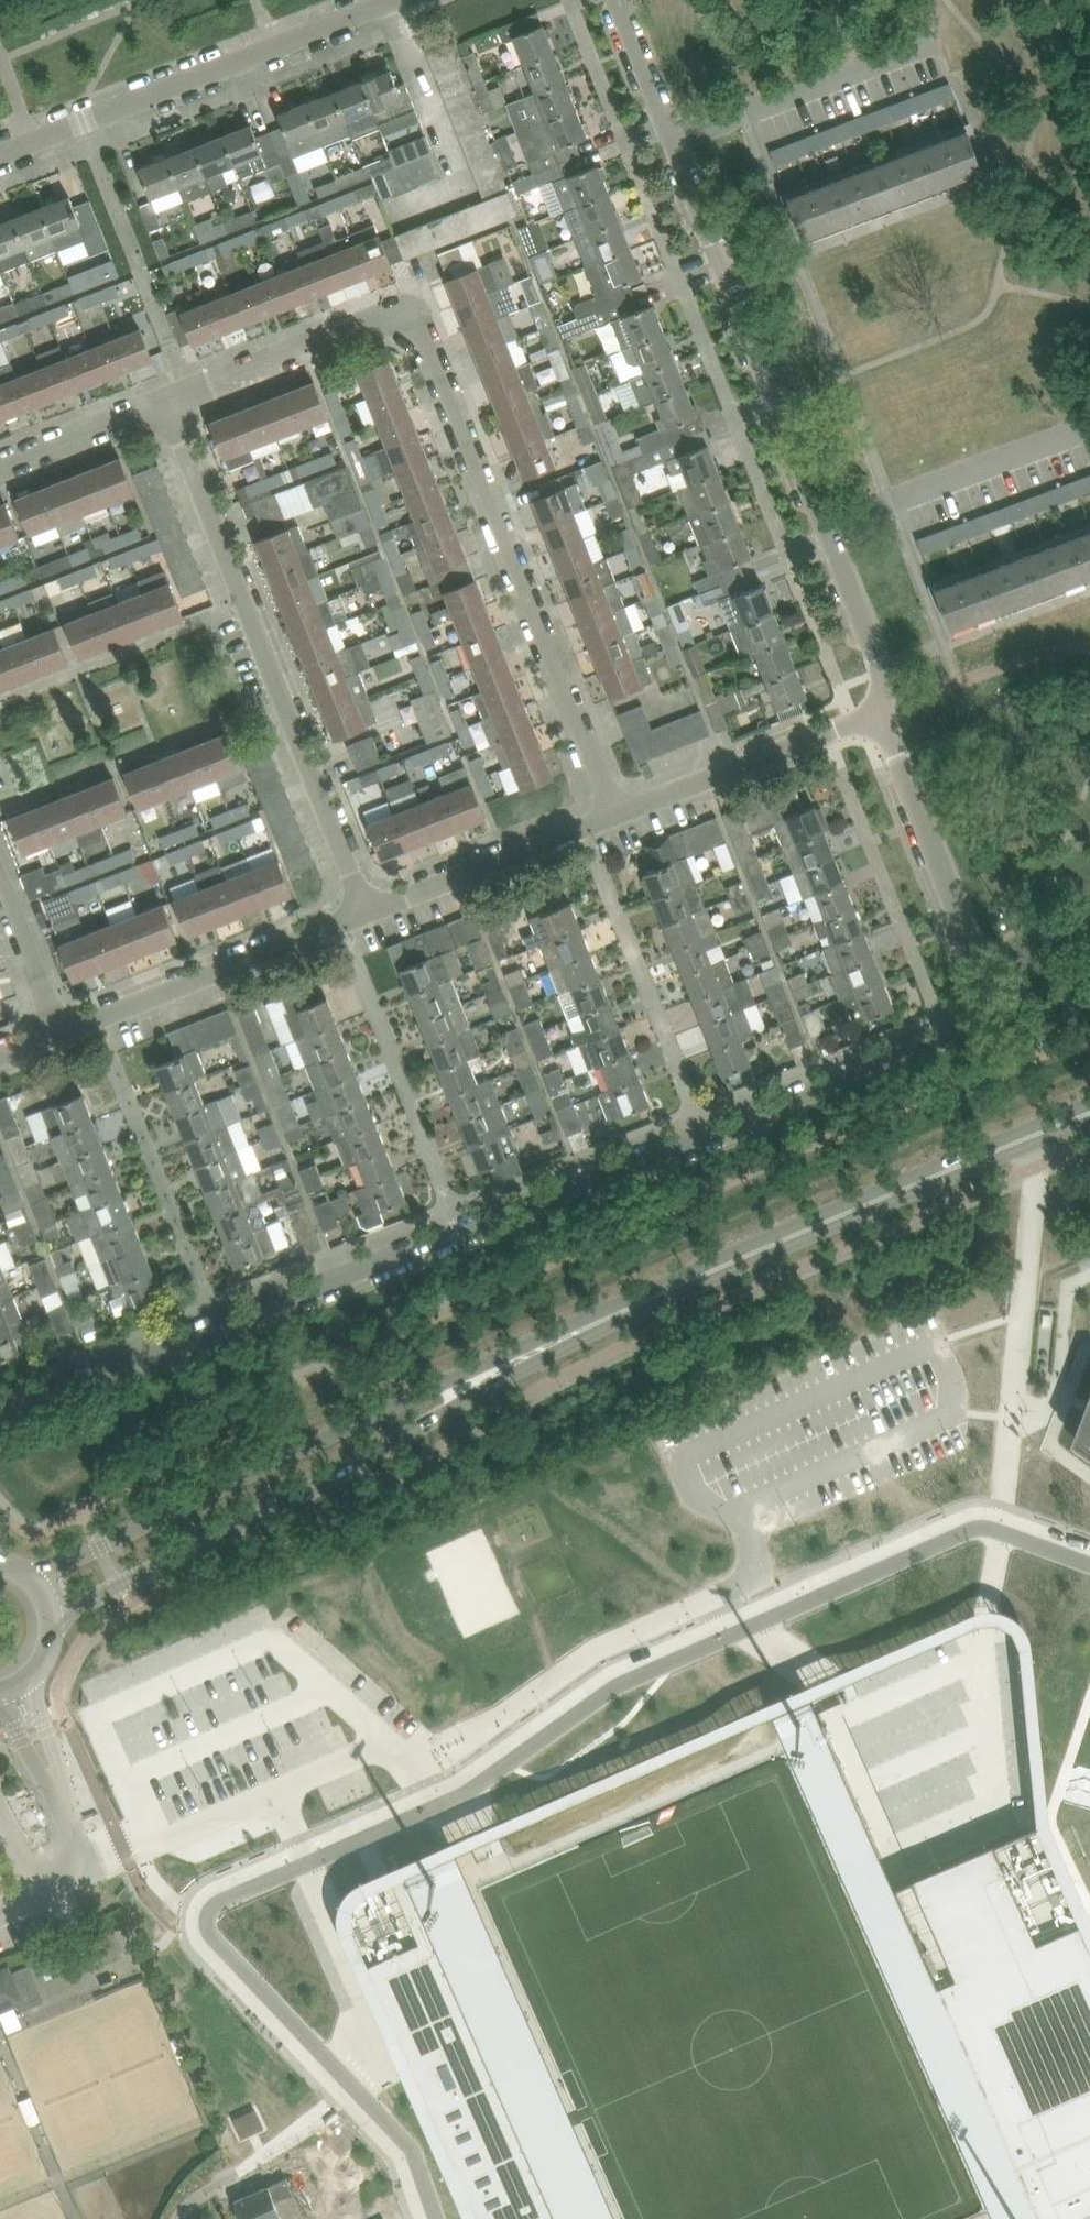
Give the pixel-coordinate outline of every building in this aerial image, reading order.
[(554,53),(543,25),(529,30),(524,18),(499,28),(504,40),(514,36),(525,64),(554,53)] [(457,58),(452,46),(428,56),(433,67),(457,58)] [(474,52),(464,56),(475,84),(485,80),(474,52)] [(565,81),(554,53),(525,64),(536,92),(565,81)] [(461,70),(457,58),(433,67),(438,80),(461,70)] [(416,110),(405,82),(397,85),(390,69),(362,80),(380,124),(416,110)] [(466,82),(462,71),(461,70),(438,80),(442,92),(466,82)] [(362,80),(334,91),(352,135),(380,124),(362,80)] [(576,109),(565,81),(536,92),(522,97),(533,124),(545,119),(546,120),(576,109)] [(471,95),(466,82),(442,92),(447,104),(471,95)] [(940,86),(946,100),(956,96),(950,82),(940,86)] [(930,90),(936,104),(946,100),(940,86),(930,90)] [(351,135),(334,91),(306,102),(323,146),(351,135)] [(927,107),(921,93),(912,96),(918,111),(927,107)] [(480,98),(486,112),(496,108),(490,94),(480,98)] [(476,107),(471,95),(447,104),(452,116),(476,107)] [(912,96),(903,100),(909,114),(918,111),(912,96)] [(903,100),(894,103),(900,117),(909,114),(903,100)] [(282,125),(269,130),(282,162),(288,177),(300,172),(294,157),(323,146),(306,102),(278,113),(282,125)] [(894,103),(885,107),(891,121),(900,117),(894,103)] [(481,119),(476,107),(452,116),(456,128),(481,119)] [(586,137),(576,109),(546,120),(545,119),(533,124),(545,155),(530,161),(535,174),(578,156),(573,142),(586,137)] [(877,110),(868,114),(873,127),(882,124),(877,110)] [(868,114),(859,117),(864,131),(873,127),(868,114)] [(859,117),(850,121),(855,134),(864,131),(859,117)] [(485,131),(481,119),(456,128),(461,140),(485,131)] [(841,124),(846,138),(855,134),(850,121),(841,124)] [(256,135),(251,123),(223,134),(235,165),(236,164),(241,178),(282,162),(269,130),(256,135)] [(833,127),(824,131),(829,144),(838,141),(833,127)] [(943,137),(959,178),(982,169),(966,128),(943,137)] [(490,143),(485,131),(461,140),(466,152),(490,143)] [(824,131),(815,134),(820,148),(829,144),(824,131)] [(235,165),(223,134),(195,145),(207,175),(213,191),(229,185),(223,169),(235,165)] [(507,134),(495,138),(506,169),(518,164),(507,134)] [(815,134),(806,138),(811,151),(820,148),(815,134)] [(396,167),(408,162),(420,157),(433,152),(426,136),(389,150),(391,156),(392,156),(396,167)] [(936,186),(959,178),(943,137),(921,145),(936,186)] [(797,141),(802,155),(811,151),(806,138),(797,141)] [(495,155),(490,143),(466,152),(470,164),(495,155)] [(207,175),(195,145),(183,150),(182,148),(178,146),(166,151),(179,186),(207,175)] [(788,145),(779,148),(784,161),(793,158),(788,145)] [(914,195),(936,186),(921,145),(898,154),(914,195)] [(779,148),(769,152),(775,165),(784,161),(779,148)] [(179,186),(166,151),(153,157),(151,160),(152,162),(138,168),(150,198),(179,186)] [(442,177),(433,152),(420,157),(430,182),(442,177)] [(892,203),(914,195),(898,154),(876,162),(892,203)] [(500,167),(495,155),(470,164),(475,176),(500,167)] [(384,171),(396,167),(392,156),(391,156),(364,167),(368,178),(372,176),(384,171)] [(584,171),(578,156),(535,174),(512,182),(517,194),(539,186),(554,180),(566,209),(566,210),(609,193),(598,165),(584,171)] [(430,182),(420,157),(408,162),(418,187),(430,182)] [(418,187),(408,162),(396,167),(406,191),(418,187)] [(869,212),(892,203),(876,162),(854,171),(869,212)] [(340,189),(368,178),(364,167),(336,178),(340,189)] [(406,191),(396,167),(384,171),(394,196),(406,191)] [(504,179),(500,167),(475,176),(480,188),(504,179)] [(394,196),(384,171),(372,176),(374,182),(379,193),(382,201),(394,196)] [(847,220),(869,212),(854,171),(832,179),(847,220)] [(300,172),(288,177),(299,205),(311,200),(300,172)] [(340,189),(336,178),(315,186),(319,197),(340,189)] [(509,191),(504,179),(480,188),(484,200),(485,201),(509,191)] [(825,228),(847,220),(832,179),(809,188),(825,228)] [(340,208),(379,193),(374,182),(336,197),(340,208)] [(809,188),(804,190),(786,196),(802,237),(825,228),(809,188)] [(514,203),(510,194),(509,191),(485,201),(489,213),(514,203)] [(620,221),(609,193),(566,210),(577,238),(620,221)] [(109,247),(90,201),(74,207),(69,196),(41,207),(58,250),(84,240),(90,255),(109,247)] [(340,208),(336,197),(311,207),(316,218),(340,208)] [(494,224),(489,213),(485,201),(484,200),(459,210),(468,234),(494,224)] [(152,201),(139,206),(149,231),(162,226),(152,201)] [(518,214),(514,203),(489,213),(494,224),(518,214)] [(58,250),(41,207),(13,218),(30,261),(58,250)] [(316,218),(311,207),(287,216),(291,227),(316,218)] [(468,234),(459,210),(446,215),(456,239),(468,234)] [(253,211),(225,222),(230,233),(257,222),(253,211)] [(456,239),(446,215),(433,220),(443,244),(456,239)] [(291,227),(287,216),(262,226),(266,237),(291,227)] [(230,233),(225,222),(215,226),(212,217),(194,224),(202,244),(230,233)] [(13,218),(0,223),(0,266),(2,270),(3,271),(30,261),(13,218)] [(443,244),(433,220),(421,225),(430,249),(443,244)] [(631,249),(620,221),(577,238),(588,266),(631,249)] [(530,224),(519,229),(531,257),(542,252),(530,224)] [(430,249),(421,225),(408,230),(418,254),(430,249)] [(267,240),(266,237),(262,226),(237,236),(241,246),(251,242),(252,246),(267,240)] [(361,229),(350,233),(367,275),(392,265),(379,234),(365,240),(361,229)] [(418,254),(408,230),(395,235),(405,259),(418,254)] [(367,275),(350,233),(326,243),(330,254),(342,285),(367,275)] [(241,246),(237,236),(212,245),(216,256),(241,246)] [(456,305),(501,287),(491,262),(484,265),(474,239),(439,253),(449,279),(447,280),(456,305)] [(216,256),(212,245),(187,255),(192,266),(216,256)] [(577,305),(574,310),(578,319),(633,297),(627,282),(641,277),(631,249),(588,266),(600,296),(585,301),(577,305)] [(536,270),(547,265),(542,252),(531,257),(536,270)] [(342,285),(330,254),(305,264),(317,295),(342,285)] [(192,266),(187,255),(162,265),(166,276),(192,266)] [(317,295),(305,264),(280,273),(293,304),(317,295)] [(293,304),(280,273),(256,283),(268,314),(293,304)] [(541,300),(531,275),(520,280),(530,304),(541,300)] [(268,314),(256,283),(231,293),(243,324),(268,314)] [(115,285),(97,292),(102,302),(110,299),(119,296),(115,285)] [(466,329),(510,312),(501,287),(456,305),(466,329)] [(61,300),(56,288),(43,294),(48,305),(61,300)] [(102,302),(97,292),(97,291),(79,297),(84,309),(102,302)] [(243,324),(231,293),(206,303),(218,334),(243,324)] [(48,305),(43,294),(29,299),(34,311),(48,305)] [(664,333),(653,304),(638,309),(633,297),(578,319),(571,321),(576,333),(610,320),(621,350),(623,349),(664,333)] [(551,325),(541,300),(530,304),(539,330),(551,325)] [(218,334),(206,303),(180,313),(179,309),(167,313),(180,346),(181,345),(178,337),(189,333),(193,343),(218,334)] [(65,304),(48,311),(52,322),(70,315),(65,304)] [(52,322),(48,311),(30,318),(34,329),(52,322)] [(476,354),(517,338),(520,337),(510,312),(466,329),(476,354)] [(21,334),(17,323),(0,329),(0,335),(2,341),(21,334)] [(560,349),(551,325),(539,330),(549,354),(560,349)] [(153,359),(141,328),(116,338),(128,369),(153,359)] [(675,361),(664,333),(623,349),(628,362),(637,365),(642,363),(645,371),(646,372),(675,361)] [(128,369),(116,338),(91,348),(103,379),(128,369)] [(509,342),(517,338),(476,354),(486,379),(518,366),(509,342)] [(103,379),(91,348),(66,358),(78,389),(103,379)] [(570,374),(560,349),(549,354),(559,378),(559,379),(570,374)] [(78,389),(66,358),(43,367),(41,368),(54,399),(78,389)] [(389,359),(358,371),(368,396),(399,384),(389,359)] [(686,388),(675,361),(646,372),(645,371),(630,377),(641,406),(657,400),(686,388)] [(17,377),(11,362),(0,367),(0,408),(4,418),(29,408),(17,377)] [(518,367),(518,366),(486,379),(495,404),(533,389),(539,386),(530,362),(518,367)] [(585,364),(574,368),(585,396),(596,392),(585,364)] [(41,368),(17,377),(29,408),(54,399),(41,368)] [(561,389),(543,396),(549,411),(568,403),(580,399),(570,374),(559,379),(559,378),(557,379),(561,389)] [(328,416),(314,381),(288,391),(302,426),(328,416)] [(409,409),(399,384),(368,396),(377,421),(409,409)] [(697,417),(686,388),(657,400),(668,430),(640,440),(642,444),(620,452),(623,461),(645,453),(688,436),(683,423),(697,417)] [(343,406),(336,389),(326,393),(332,410),(343,406)] [(533,389),(495,404),(505,428),(537,415),(532,402),(537,401),(533,389)] [(302,426),(288,391),(262,402),(277,438),(277,436),(302,426)] [(601,405),(596,392),(585,396),(590,409),(601,405)] [(590,424),(580,399),(568,403),(578,428),(590,424)] [(276,437),(262,402),(237,412),(250,447),(276,437)] [(353,431),(343,406),(332,410),(342,435),(353,431)] [(418,434),(409,409),(377,421),(387,446),(418,434)] [(255,459),(255,458),(250,447),(237,412),(211,422),(229,470),(255,459)] [(556,437),(551,424),(542,428),(537,415),(505,428),(515,453),(547,440),(556,437)] [(595,438),(590,424),(578,428),(584,443),(595,438)] [(428,459),(418,434),(387,446),(397,471),(428,459)] [(719,472),(708,445),(693,450),(688,436),(645,453),(649,463),(664,457),(669,471),(683,466),(690,483),(719,472)] [(352,459),(363,455),(357,439),(346,443),(352,459)] [(557,465),(547,440),(515,453),(525,478),(527,477),(557,465)] [(336,464),(332,453),(315,459),(319,470),(336,464)] [(623,461),(612,466),(629,507),(640,503),(641,502),(629,471),(649,463),(645,453),(623,461)] [(370,473),(365,460),(363,455),(352,459),(359,477),(370,473)] [(121,458),(95,468),(109,503),(135,493),(121,458)] [(319,470),(315,459),(298,466),(302,477),(319,470)] [(438,483),(428,459),(397,471),(407,496),(438,483)] [(163,477),(158,464),(134,474),(139,486),(163,477)] [(109,503),(95,468),(69,478),(83,513),(84,513),(109,503)] [(281,472),(267,478),(271,489),(285,483),(281,472)] [(730,500),(719,472),(690,483),(679,488),(684,502),(696,498),(701,512),(730,500)] [(1083,494),(1089,491),(1089,484),(1087,475),(1078,479),(1083,494)] [(168,489),(163,477),(139,486),(143,499),(168,489)] [(544,495),(533,500),(543,524),(574,512),(586,507),(576,482),(564,487),(560,477),(540,485),(544,495)] [(83,513),(69,478),(43,488),(57,523),(57,524),(61,534),(88,524),(84,513),(83,513)] [(273,494),(271,489),(267,478),(258,481),(237,489),(244,505),(273,494)] [(618,496),(611,479),(600,483),(606,500),(618,496)] [(382,505),(373,480),(361,484),(371,509),(382,505)] [(303,482),(277,492),(287,518),(313,508),(303,482)] [(1074,497),(1069,482),(1060,486),(1065,501),(1074,497)] [(448,508),(438,483),(407,496),(417,521),(448,508)] [(1060,486),(1051,489),(1056,504),(1065,501),(1060,486)] [(57,523),(43,488),(17,498),(31,534),(57,524),(57,523)] [(173,501),(168,489),(143,499),(148,511),(173,501)] [(1056,504),(1051,489),(1042,493),(1047,507),(1056,504)] [(287,518),(277,492),(273,494),(277,506),(257,514),(262,527),(287,518)] [(1032,496),(1038,511),(1047,507),(1042,493),(1032,496)] [(277,506),(273,494),(244,505),(248,518),(257,514),(277,506)] [(625,514),(618,496),(606,500),(613,518),(625,514)] [(1030,514),(1024,499),(1015,503),(1021,517),(1030,514)] [(741,528),(730,500),(701,512),(690,516),(691,519),(689,519),(699,545),(702,544),(741,528)] [(178,513),(173,501),(148,511),(153,523),(178,513)] [(0,505),(0,547),(20,539),(6,503),(0,505)] [(640,503),(629,507),(640,536),(651,531),(640,503)] [(1015,503),(1006,506),(1012,521),(1021,517),(1015,503)] [(389,523),(382,505),(371,509),(378,528),(389,523)] [(1006,506),(997,509),(1003,524),(1012,521),(1006,506)] [(332,521),(339,538),(361,530),(371,526),(364,508),(332,521)] [(458,533),(448,508),(417,521),(421,532),(412,536),(416,547),(417,549),(458,533)] [(988,513),(994,528),(1003,524),(997,509),(988,513)] [(583,537),(574,512),(543,524),(552,549),(583,537)] [(183,526),(178,513),(153,523),(158,535),(183,526)] [(986,531),(980,516),(971,519),(976,534),(986,531)] [(971,519),(962,523),(967,538),(976,534),(971,519)] [(962,523),(953,526),(958,541),(967,538),(962,523)] [(309,549),(299,525),(257,541),(267,566),(298,554),(298,553),(309,549)] [(187,538),(183,526),(158,535),(163,548),(187,538)] [(377,543),(371,526),(361,530),(364,537),(367,547),(377,543)] [(944,530),(949,545),(958,541),(953,526),(944,530)] [(139,527),(121,534),(125,545),(143,538),(139,527)] [(618,532),(624,547),(636,543),(630,528),(618,532)] [(739,562),(752,557),(741,528),(712,540),(718,555),(704,561),(710,575),(695,581),(700,593),(744,575),(739,562)] [(1089,575),(1089,528),(1069,536),(1085,577),(1089,575)] [(656,544),(651,531),(640,536),(645,549),(656,544)] [(125,545),(121,534),(112,538),(110,532),(92,538),(99,555),(125,545)] [(442,581),(472,570),(467,558),(458,533),(417,549),(432,585),(442,581)] [(940,548),(935,533),(926,537),(931,551),(940,548)] [(402,555),(395,536),(383,541),(390,560),(402,555)] [(1047,544),(1062,586),(1085,577),(1069,536),(1047,544)] [(592,560),(585,540),(583,537),(552,549),(562,574),(593,562),(592,560)] [(916,540),(922,555),(931,551),(926,537),(916,540)] [(99,555),(92,538),(85,541),(88,548),(69,555),(73,565),(99,555)] [(131,562),(163,549),(163,548),(159,538),(127,551),(131,562)] [(192,550),(187,538),(163,548),(168,560),(192,550)] [(646,569),(636,543),(624,547),(635,573),(646,569)] [(1040,594),(1062,586),(1047,544),(1024,552),(1040,594)] [(319,574),(309,549),(298,553),(298,554),(267,566),(277,590),(308,578),(308,579),(319,574)] [(197,563),(192,550),(168,560),(172,572),(197,563)] [(402,555),(390,560),(397,577),(409,572),(404,559),(416,555),(414,550),(402,555)] [(131,562),(127,551),(109,558),(113,569),(131,562)] [(1018,602),(1040,594),(1024,552),(1002,561),(1018,602)] [(69,555),(56,560),(60,570),(73,565),(69,555)] [(359,586),(379,578),(390,574),(383,557),(352,568),(359,586)] [(572,599),(615,581),(606,557),(604,557),(593,562),(562,574),(572,599)] [(980,569),(996,611),(1018,602),(1002,561),(980,569)] [(94,564),(76,571),(81,582),(99,575),(94,564)] [(656,594),(646,569),(635,573),(645,599),(656,594)] [(958,577),(973,619),(996,611),(980,569),(958,577)] [(184,618),(170,582),(165,570),(138,580),(139,581),(143,593),(144,593),(158,628),(184,618)] [(485,604),(476,579),(472,570),(442,581),(445,591),(450,604),(431,611),(432,613),(435,621),(454,614),(455,616),(485,604)] [(81,582),(76,571),(59,578),(63,589),(81,582)] [(25,572),(6,579),(10,590),(29,583),(25,572)] [(327,599),(328,599),(329,599),(319,574),(308,579),(308,578),(277,590),(286,615),(327,599)] [(390,574),(379,578),(386,597),(397,592),(390,574)] [(750,589),(744,575),(700,593),(703,603),(704,605),(719,599),(731,628),(731,629),(774,612),(763,584),(750,589)] [(973,619),(958,577),(935,586),(950,628),(973,619)] [(6,579),(0,581),(0,594),(10,590),(6,579)] [(158,628),(144,593),(143,593),(139,581),(114,591),(114,593),(118,603),(132,638),(148,632),(158,628)] [(582,623),(625,606),(615,581),(572,599),(582,623)] [(30,589),(12,596),(16,606),(34,600),(30,589)] [(132,638),(118,603),(114,593),(88,603),(92,613),(106,648),(116,644),(132,638)] [(12,596),(0,600),(0,613),(16,606),(12,596)] [(296,640),(337,624),(328,599),(327,599),(286,615),(296,640)] [(684,600),(670,602),(674,618),(687,616),(684,600)] [(495,628),(485,604),(455,616),(465,640),(495,628)] [(402,606),(391,610),(398,629),(410,624),(402,606)] [(635,631),(625,606),(582,623),(591,648),(622,636),(635,631)] [(412,613),(419,629),(430,625),(424,608),(412,613)] [(785,640),(774,612),(731,629),(742,658),(755,653),(755,652),(785,640)] [(106,648),(92,613),(66,623),(80,658),(106,648)] [(347,648),(347,647),(337,624),(296,640),(306,664),(347,648)] [(400,632),(389,636),(395,651),(417,642),(410,624),(398,629),(400,632)] [(438,645),(430,625),(419,629),(426,649),(438,645)] [(675,644),(668,626),(657,630),(664,648),(675,644)] [(68,663),(55,628),(29,638),(42,673),(68,663)] [(505,653),(495,628),(465,640),(474,665),(505,653)] [(643,656),(639,643),(627,648),(622,636),(591,648),(601,673),(643,656)] [(42,673),(29,638),(3,648),(16,683),(42,673)] [(796,668),(785,640),(755,652),(755,653),(766,680),(796,668)] [(682,662),(675,644),(664,648),(671,666),(682,662)] [(350,647),(347,648),(306,664),(316,689),(359,672),(350,647)] [(3,648),(0,649),(0,690),(16,683),(3,648)] [(514,678),(505,653),(474,665),(484,690),(514,678)] [(408,660),(415,678),(429,673),(422,655),(408,660)] [(611,698),(653,681),(643,656),(601,673),(611,698)] [(706,671),(701,658),(689,662),(694,675),(706,671)] [(432,663),(438,679),(449,675),(443,659),(432,663)] [(807,696),(796,668),(766,680),(777,708),(807,696)] [(711,685),(706,671),(694,675),(700,689),(711,685)] [(356,701),(369,696),(359,672),(316,689),(325,714),(356,701)] [(453,734),(429,673),(415,678),(422,697),(412,700),(428,743),(453,734)] [(457,695),(449,675),(438,679),(445,699),(457,695)] [(524,703),(514,678),(484,690),(489,702),(480,706),(485,718),(494,715),(524,703)] [(736,692),(718,699),(717,699),(705,704),(716,732),(729,727),(725,715),(742,708),(736,692)] [(366,726),(356,701),(325,714),(335,738),(366,726)] [(534,728),(524,703),(494,715),(485,718),(481,719),(491,745),(504,740),(534,728)] [(647,716),(642,704),(617,714),(622,726),(647,716)] [(451,711),(457,727),(468,724),(462,708),(451,711)] [(711,734),(701,709),(688,714),(698,739),(711,734)] [(698,739),(688,714),(676,719),(686,744),(698,739)] [(652,728),(647,716),(622,726),(627,738),(639,733),(651,728),(652,728)] [(686,744),(676,719),(664,723),(674,749),(686,744)] [(664,723),(652,728),(651,728),(661,753),(674,749),(664,723)] [(475,743),(468,724),(457,727),(464,747),(475,743)] [(543,752),(534,728),(504,740),(513,764),(543,752)] [(661,753),(651,728),(639,733),(649,758),(661,753)] [(242,767),(228,732),(202,742),(216,777),(242,767)] [(649,758),(639,733),(627,738),(637,763),(649,758)] [(378,747),(373,735),(348,745),(352,757),(378,747)] [(216,777),(202,742),(177,752),(191,787),(216,777)] [(446,742),(428,749),(433,760),(450,753),(446,742)] [(352,757),(357,770),(382,760),(378,747),(352,757)] [(433,760),(428,749),(411,756),(415,767),(433,760)] [(191,787),(177,752),(151,762),(165,798),(166,797),(190,788),(191,787)] [(553,777),(543,752),(513,764),(523,789),(553,777)] [(481,757),(470,761),(477,779),(488,774),(481,757)] [(165,798),(151,762),(125,772),(139,808),(165,798)] [(399,773),(395,762),(377,769),(382,780),(399,773)] [(486,817),(472,782),(469,774),(465,766),(440,776),(446,792),(460,828),(486,818),(486,817)] [(382,780),(377,769),(360,776),(364,787),(382,780)] [(495,791),(488,774),(477,779),(484,796),(495,791)] [(128,812),(114,777),(88,787),(102,822),(128,812)] [(821,808),(816,810),(815,806),(804,810),(795,786),(740,808),(737,809),(724,814),(724,815),(743,864),(759,858),(750,833),(774,823),(784,848),(825,832),(824,829),(821,822),(826,820),(821,808)] [(88,787),(62,797),(81,845),(82,847),(108,837),(102,822),(88,787)] [(420,803),(417,795),(418,794),(416,790),(390,800),(395,813),(394,813),(408,848),(434,838),(420,803)] [(460,828),(446,792),(420,803),(434,838),(460,828)] [(81,845),(62,797),(36,807),(50,843),(55,856),(81,845)] [(247,804),(229,811),(233,821),(251,814),(247,804)] [(50,843),(36,807),(10,818),(24,853),(50,843)] [(233,821),(229,811),(212,818),(216,828),(233,821)] [(408,848),(394,813),(368,823),(383,859),(408,848)] [(727,842),(718,817),(705,822),(714,846),(715,846),(727,842)] [(254,820),(237,826),(241,837),(258,830),(254,820)] [(714,846),(705,822),(693,827),(702,851),(714,846)] [(196,823),(178,830),(182,841),(200,834),(196,823)] [(241,837),(237,826),(218,833),(222,844),(241,837)] [(702,851),(693,827),(681,832),(690,856),(702,851)] [(182,841),(178,830),(160,837),(164,848),(182,841)] [(690,856),(681,832),(669,836),(678,861),(687,857),(690,856)] [(835,857),(825,832),(784,848),(794,873),(835,857)] [(655,899),(696,883),(696,882),(687,857),(678,861),(669,836),(646,845),(655,869),(645,874),(646,877),(643,878),(642,880),(646,889),(648,890),(651,889),(655,899)] [(203,839),(185,846),(189,857),(207,849),(203,839)] [(737,865),(727,842),(715,846),(724,870),(737,865)] [(189,857),(185,846),(167,853),(171,864),(189,857)] [(133,847),(114,855),(118,865),(137,858),(133,847)] [(118,865),(114,855),(96,862),(100,872),(118,865)] [(835,857),(794,873),(804,898),(817,893),(844,882),(835,857)] [(292,894),(278,858),(252,868),(266,905),(292,894)] [(769,883),(765,873),(759,858),(743,864),(753,890),(769,883)] [(138,864),(121,871),(125,882),(142,876),(138,864)] [(67,885),(63,875),(60,869),(47,874),(44,866),(21,875),(30,899),(67,885)] [(75,870),(63,875),(67,885),(85,878),(81,868),(75,870)] [(266,905),(252,868),(226,878),(240,915),(266,905)] [(125,882),(121,871),(103,878),(107,889),(125,882)] [(240,915),(226,878),(200,888),(215,925),(240,915)] [(99,893),(95,881),(70,891),(75,902),(99,893)] [(742,881),(726,888),(730,898),(746,892),(742,881)] [(854,907),(844,882),(817,893),(826,918),(854,907)] [(706,908),(706,907),(696,883),(655,899),(665,924),(706,908)] [(773,894),(769,883),(753,890),(757,900),(773,894)] [(215,925),(200,888),(175,898),(189,935),(215,925)] [(79,914),(75,902),(70,891),(65,893),(44,901),(53,924),(57,922),(79,914)] [(753,909),(746,892),(730,898),(737,915),(753,909)] [(506,917),(500,901),(480,909),(494,945),(509,939),(501,919),(506,917)] [(535,931),(524,936),(529,948),(540,944),(581,928),(571,901),(530,917),(535,931)] [(177,939),(164,905),(163,904),(138,914),(152,949),(177,939)] [(674,949),(716,933),(715,932),(717,932),(707,907),(706,907),(706,908),(665,924),(674,949)] [(826,918),(813,923),(819,939),(828,935),(831,944),(831,945),(864,932),(854,907),(826,918)] [(789,933),(784,922),(779,908),(763,914),(773,939),(789,933)] [(483,937),(473,912),(461,917),(471,942),(483,937)] [(152,949),(138,914),(113,924),(112,924),(126,960),(152,949)] [(471,942),(461,917),(449,921),(459,947),(467,944),(471,942)] [(459,947),(449,921),(437,926),(447,951),(454,949),(459,947)] [(126,960),(112,924),(86,934),(100,970),(126,960)] [(447,951),(437,926),(425,931),(435,956),(447,951)] [(591,953),(581,928),(540,944),(550,969),(591,953)] [(453,978),(443,953),(435,956),(425,931),(387,946),(397,969),(400,968),(411,995),(453,978)] [(762,931),(746,938),(750,948),(766,942),(762,931)] [(864,932),(831,945),(831,944),(823,948),(833,973),(874,957),(864,932)] [(712,963),(706,949),(720,944),(716,933),(674,949),(684,974),(712,963)] [(793,943),(789,933),(773,939),(777,949),(793,943)] [(100,970),(86,934),(60,944),(74,980),(100,970)] [(770,953),(766,942),(750,948),(754,959),(770,953)] [(486,944),(470,950),(476,968),(493,961),(486,944)] [(601,977),(591,953),(550,969),(560,994),(601,977)] [(884,982),(874,957),(833,973),(830,974),(840,999),(855,993),(884,982)] [(726,958),(712,964),(712,963),(684,974),(694,999),(734,983),(733,981),(735,980),(726,958)] [(503,988),(498,977),(494,965),(479,971),(481,977),(489,974),(491,979),(483,983),(487,994),(503,988)] [(520,968),(505,974),(509,985),(524,979),(520,968)] [(804,972),(788,978),(792,989),(809,982),(804,972)] [(611,1003),(601,977),(560,994),(570,1019),(582,1014),(611,1003)] [(463,1003),(453,978),(411,995),(421,1020),(463,1003)] [(821,978),(809,983),(809,982),(792,989),(796,1000),(825,989),(821,978)] [(529,990),(524,979),(509,985),(514,996),(529,990)] [(782,981),(765,987),(769,998),(786,992),(782,981)] [(894,1008),(884,982),(855,993),(865,1019),(894,1008)] [(704,1024),(745,1008),(736,985),(735,985),(734,983),(694,999),(704,1024)] [(338,1024),(327,997),(317,1001),(311,985),(283,996),(289,1011),(285,1012),(296,1040),(338,1024)] [(507,999),(503,988),(487,994),(491,1005),(507,999)] [(790,1003),(786,992),(769,998),(774,1009),(790,1003)] [(249,1000),(236,1005),(244,1026),(250,1041),(266,1035),(260,1020),(252,999),(249,1000)] [(798,1006),(801,1014),(811,1010),(808,1002),(798,1006)] [(430,1045),(471,1029),(470,1025),(471,1025),(463,1003),(421,1020),(430,1045)] [(620,1027),(611,1003),(582,1014),(587,1026),(570,1033),(575,1045),(579,1044),(620,1027)] [(239,1033),(229,1008),(218,1012),(227,1037),(239,1033)] [(754,1032),(745,1008),(704,1024),(713,1049),(742,1038),(741,1038),(754,1032)] [(828,1033),(820,1013),(818,1008),(811,1010),(801,1014),(811,1040),(828,1033)] [(227,1037),(218,1012),(205,1017),(215,1042),(227,1037)] [(805,1042),(797,1021),(795,1016),(779,1023),(789,1048),(805,1042)] [(215,1042),(205,1017),(193,1022),(203,1047),(215,1042)] [(540,1018),(524,1024),(529,1035),(544,1029),(540,1018)] [(203,1047),(193,1022),(181,1026),(191,1051),(198,1049),(203,1047)] [(306,1065),(348,1048),(338,1024),(296,1040),(306,1065)] [(208,1075),(198,1049),(191,1051),(181,1026),(168,1031),(178,1056),(157,1064),(167,1090),(195,1080),(208,1075)] [(518,1027),(502,1033),(507,1044),(522,1037),(518,1027)] [(630,1052),(620,1027),(579,1044),(587,1065),(589,1069),(602,1063),(630,1052)] [(481,1054),(471,1029),(430,1045),(440,1070),(469,1059),(481,1054)] [(554,1054),(548,1040),(544,1029),(529,1035),(538,1060),(554,1054)] [(527,1049),(522,1037),(507,1044),(511,1055),(527,1049)] [(752,1063),(742,1038),(713,1049),(723,1074),(752,1063)] [(357,1073),(348,1048),(306,1065),(316,1090),(357,1073)] [(281,1075),(276,1064),(271,1050),(256,1056),(265,1081),(281,1075)] [(640,1078),(630,1052),(602,1063),(612,1088),(640,1078)] [(478,1083),(469,1059),(440,1070),(450,1095),(478,1083)] [(542,1087),(538,1077),(532,1062),(516,1068),(522,1083),(526,1093),(542,1087)] [(259,1083),(254,1072),(251,1064),(236,1071),(243,1090),(259,1083)] [(559,1068),(544,1074),(548,1085),(563,1079),(559,1068)] [(367,1098),(357,1073),(316,1090),(326,1115),(367,1098)] [(291,1100),(285,1085),(281,1075),(265,1081),(275,1106),(291,1100)] [(640,1078),(612,1088),(599,1094),(609,1119),(650,1103),(640,1078)] [(483,1096),(496,1091),(491,1079),(478,1084),(478,1083),(450,1095),(460,1120),(488,1108),(483,1096)] [(568,1090),(563,1079),(548,1085),(552,1096),(568,1090)] [(205,1105),(195,1080),(167,1090),(177,1116),(205,1105)] [(259,1083),(243,1090),(247,1100),(255,1097),(263,1094),(259,1083)] [(546,1098),(542,1087),(526,1093),(531,1105),(546,1098)] [(42,1109),(50,1129),(53,1135),(94,1119),(84,1093),(42,1109)] [(8,1095),(0,1098),(0,1122),(6,1137),(22,1131),(8,1095)] [(377,1123),(367,1098),(326,1115),(336,1140),(377,1123)] [(187,1140),(228,1124),(219,1099),(205,1105),(177,1116),(187,1140)] [(285,1131),(300,1125),(291,1100),(275,1106),(285,1131)] [(498,1133),(511,1128),(501,1103),(488,1108),(460,1120),(469,1145),(498,1133)] [(584,1129),(579,1118),(574,1104),(558,1110),(568,1135),(584,1129)] [(104,1144),(94,1119),(53,1135),(63,1160),(104,1144)] [(274,1123),(259,1129),(263,1139),(278,1133),(274,1123)] [(387,1149),(377,1123),(336,1140),(345,1164),(358,1159),(358,1160),(387,1149)] [(238,1149),(228,1124),(215,1129),(187,1140),(197,1165),(238,1149)] [(305,1136),(300,1125),(285,1131),(289,1142),(305,1136)] [(562,1137),(558,1126),(542,1132),(546,1143),(562,1137)] [(282,1145),(278,1133),(263,1139),(267,1151),(282,1145)] [(507,1158),(498,1133),(469,1145),(479,1170),(491,1165),(496,1179),(521,1169),(515,1155),(507,1158)] [(114,1169),(104,1144),(63,1160),(73,1186),(114,1169)] [(248,1174),(238,1149),(197,1165),(206,1191),(248,1174)] [(396,1174),(387,1149),(358,1160),(368,1184),(368,1185),(396,1174)] [(299,1183),(289,1158),(272,1165),(282,1190),(283,1189),(299,1183)] [(37,1170),(33,1160),(17,1166),(22,1177),(37,1170)] [(316,1164),(300,1170),(304,1181),(320,1175),(316,1164)] [(0,1173),(0,1185),(15,1179),(11,1168),(0,1173)] [(124,1194),(114,1169),(73,1186),(77,1198),(87,1194),(92,1207),(124,1194)] [(26,1187),(41,1181),(37,1170),(22,1177),(26,1187)] [(260,1184),(255,1171),(248,1174),(206,1191),(216,1216),(257,1200),(252,1186),(260,1184)] [(406,1199),(396,1174),(368,1185),(368,1184),(355,1189),(364,1212),(358,1214),(362,1224),(368,1227),(383,1220),(379,1210),(406,1199)] [(324,1186),(320,1175),(304,1181),(309,1192),(324,1186)] [(15,1179),(0,1185),(0,1187),(4,1196),(19,1190),(15,1179)] [(308,1208),(299,1183),(283,1189),(292,1214),(308,1208)] [(133,1219),(124,1194),(82,1211),(92,1236),(133,1219)] [(57,1221),(53,1210),(47,1196),(31,1202),(41,1227),(57,1221)] [(267,1224),(257,1200),(216,1216),(226,1241),(267,1225),(267,1224)] [(340,1224),(336,1214),(330,1200),(315,1206),(324,1230),(340,1224)] [(323,1247),(308,1208),(292,1214),(307,1253),(323,1247)] [(45,1238),(70,1229),(73,1222),(71,1215),(57,1221),(41,1227),(45,1238)] [(35,1229),(30,1219),(9,1227),(6,1230),(10,1239),(19,1236),(35,1229)] [(143,1245),(133,1219),(92,1236),(102,1261),(143,1245)] [(277,1250),(267,1225),(226,1241),(236,1266),(277,1250)] [(39,1240),(35,1229),(19,1236),(23,1247),(39,1240)] [(153,1269),(143,1245),(102,1261),(112,1286),(153,1269)] [(54,1280),(50,1269),(46,1259),(30,1265),(39,1286),(54,1280)] [(72,1260),(56,1266),(61,1277),(77,1271),(72,1260)] [(163,1294),(153,1269),(112,1286),(116,1297),(121,1295),(127,1313),(136,1309),(134,1305),(163,1294)] [(4,1270),(0,1272),(0,1301),(14,1296),(4,1270)] [(81,1282),(77,1271),(61,1277),(65,1288),(81,1282)] [(58,1290),(54,1280),(39,1286),(43,1296),(58,1290)] [(14,1296),(0,1301),(0,1330),(24,1321),(21,1314),(22,1314),(16,1296),(14,1297),(14,1296)] [(74,1329),(70,1318),(65,1303),(48,1309),(57,1335),(74,1329)] [(96,1320),(92,1309),(76,1315),(80,1326),(96,1320)] [(15,1337),(28,1332),(24,1321),(0,1330),(0,1359),(21,1351),(15,1337)] [(1075,1438),(1089,1449),(1089,1399),(1075,1438)] [(756,1719),(976,2218),(1040,2218),(894,1887),(810,1696),(756,1719)] [(1056,1737),(1037,1740),(1042,1763),(1060,1759),(1056,1737)] [(895,1885),(1019,2170),(1041,2218),(1089,2218),(1089,1857),(1087,1851),(1084,1852),(1074,1857),(1065,1861),(1057,1864),(1039,1822),(1037,1823),(1022,1829),(940,1865),(935,1867),(915,1876),(895,1885)] [(404,1874),(556,2218),(619,2218),(457,1851),(404,1874)] [(349,1917),(350,1922),(415,2071),(480,2218),(558,2218),(527,2146),(521,2133),(430,1926),(455,1915),(443,1888),(417,1900),(406,1873),(405,1871),(392,1877),(374,1885),(366,1889),(361,1891),(358,1894),(354,1898),(352,1903),(350,1907),(349,1912),(349,1917)] [(122,1950),(132,1946),(124,1926),(114,1930),(122,1950)] [(16,2005),(18,2011),(45,2000),(38,1985),(30,1964),(12,1972),(9,1965),(0,1969),(0,2011),(16,2005)] [(99,1980),(102,1987),(114,1982),(111,1975),(99,1980)] [(241,2218),(283,2218),(296,2214),(283,2179),(233,2198),(241,2218)]
